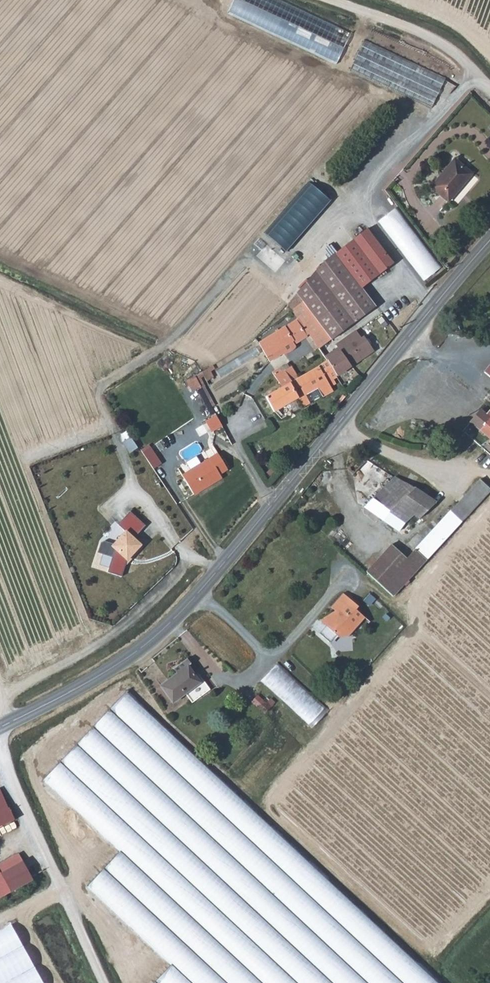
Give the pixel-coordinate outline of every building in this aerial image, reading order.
[(282,0),(237,0),(230,15),(341,61),(354,30),(282,0)] [(386,43),(367,70),(441,122),(460,94),(386,43)] [(454,162),(430,189),(447,204),(471,178),(454,162)] [(425,281),(444,268),(401,206),(382,219),(425,281)] [(362,254),(378,274),(392,263),(366,229),(333,255),(316,270),(326,284),(362,254)] [(308,300),(313,306),(335,337),(373,307),(359,289),(378,274),(362,254),(326,284),(324,285),(308,300)] [(314,272),(294,290),(301,301),(303,300),(301,298),(317,276),(314,272)] [(301,298),(303,300),(301,301),(308,310),(313,306),(308,300),(324,285),(317,276),(301,298)] [(313,306),(308,310),(326,334),(329,338),(331,340),(335,337),(313,306)] [(298,320),(260,343),(270,360),(295,344),(297,347),(311,339),(310,336),(317,330),(310,321),(302,326),(298,320)] [(326,334),(320,338),(323,342),(329,338),(326,334)] [(365,339),(358,343),(353,336),(334,347),(339,353),(327,360),(337,376),(373,353),(365,339)] [(296,399),(303,409),(309,405),(303,396),(318,387),(323,396),(333,391),(330,386),(335,384),(332,379),(337,376),(327,360),(300,377),(282,388),(266,398),(275,412),(296,399)] [(489,362),(482,370),(489,377),(489,363),(489,362)] [(282,388),(300,377),(294,367),(284,371),(283,369),(278,372),(276,369),(272,371),(282,388)] [(213,379),(207,370),(201,374),(206,384),(213,379)] [(487,415),(484,413),(474,426),(489,439),(489,412),(487,415)] [(219,415),(208,421),(215,432),(226,426),(219,415)] [(156,469),(165,463),(154,446),(145,452),(156,469)] [(218,458),(184,483),(196,500),(222,481),(219,478),(228,471),(218,458)] [(348,470),(353,475),(365,463),(359,458),(348,470)] [(364,504),(396,531),(413,514),(419,519),(433,507),(436,510),(439,507),(416,489),(395,478),(364,504)] [(447,513),(451,516),(486,489),(481,485),(447,513)] [(451,516),(444,521),(442,519),(404,560),(387,546),(363,573),(392,598),(488,491),(486,489),(451,516)] [(121,577),(146,545),(137,537),(148,523),(132,511),(121,525),(127,529),(113,548),(107,543),(95,558),(121,577)] [(341,596),(328,610),(332,613),(335,615),(337,617),(349,603),(341,596)] [(335,615),(323,628),(336,640),(347,640),(364,621),(354,612),(357,609),(349,603),(337,617),(335,615)] [(323,628),(335,615),(332,613),(331,614),(324,620),(317,623),(323,628)] [(178,675),(190,668),(195,665),(191,659),(174,669),(178,675)] [(264,680),(314,726),(330,708),(280,662),(264,680)] [(190,668),(178,675),(162,686),(172,701),(190,691),(200,684),(194,677),(195,676),(190,670),(191,669),(190,668)] [(200,684),(190,691),(197,702),(214,692),(201,672),(195,676),(194,677),(200,684)] [(269,713),(277,703),(261,692),(254,702),(269,713)] [(128,693),(43,784),(121,856),(91,890),(172,968),(159,982),(438,982),(128,693)] [(10,807),(0,790),(0,812),(10,807)] [(10,807),(0,812),(0,829),(16,822),(13,814),(10,807)] [(1,874),(23,862),(19,854),(0,864),(0,873),(1,874)] [(23,862),(1,874),(0,873),(0,895),(32,877),(23,862)] [(13,921),(0,929),(0,982),(48,982),(13,921)]
